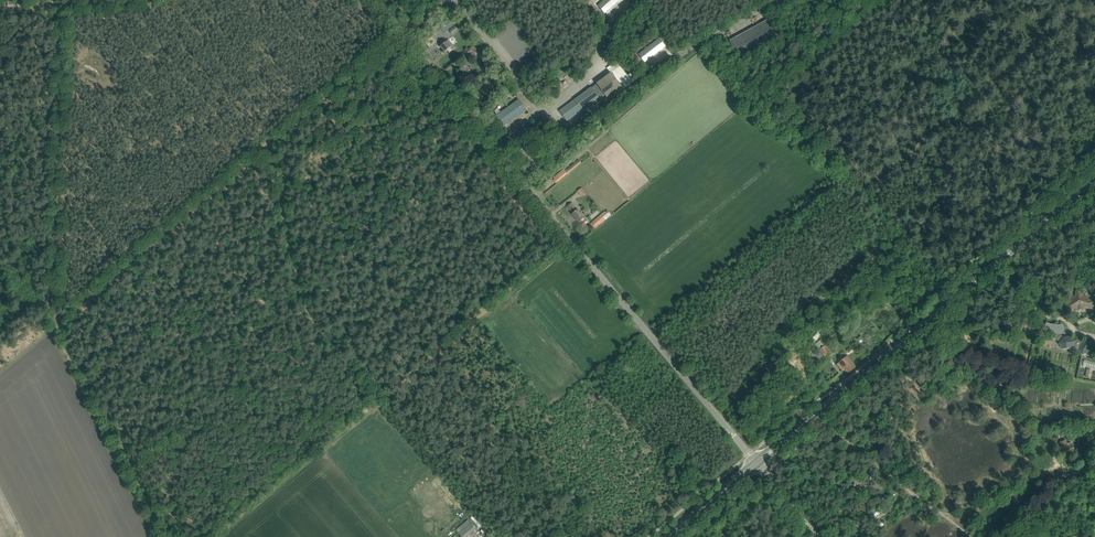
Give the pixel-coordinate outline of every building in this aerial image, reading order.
[(605,13),(620,0),(604,0),(598,5),(605,13)] [(729,40),(739,58),(778,36),(769,19),(729,40)] [(449,31),(448,30),(456,23),(454,20),(445,26),(441,29),(445,34),(449,31)] [(450,31),(452,34),(460,28),(458,25),(450,31)] [(638,54),(645,62),(666,46),(659,38),(638,54)] [(445,52),(447,50),(449,53),(455,48),(449,39),(440,46),(445,52)] [(463,54),(465,58),(473,51),(476,56),(480,53),(474,46),(463,54)] [(486,62),(480,55),(478,57),(484,64),(486,62)] [(464,75),(466,74),(468,76),(474,71),(471,67),(469,68),(466,64),(459,70),(464,75)] [(560,111),(567,121),(595,100),(597,104),(622,86),(611,72),(560,111)] [(497,115),(505,126),(527,110),(519,99),(497,115)] [(568,168),(571,171),(581,163),(579,160),(568,168)] [(546,175),(545,176),(547,180),(552,177),(546,169),(543,171),(546,175)] [(553,178),(557,182),(567,174),(564,170),(553,178)] [(576,190),(581,197),(586,194),(581,187),(576,190)] [(577,210),(572,203),(567,207),(573,214),(572,214),(579,223),(579,222),(581,225),(586,221),(584,218),(585,218),(578,210),(577,210)] [(598,217),(602,222),(609,216),(605,212),(598,217)] [(1080,289),(1076,290),(1075,297),(1063,307),(1066,312),(1075,308),(1076,311),(1079,310),(1079,309),(1082,308),(1082,310),(1085,310),(1085,307),(1091,308),(1093,302),(1083,296),(1080,289)] [(1045,328),(1043,329),(1043,331),(1045,331),(1055,334),(1054,338),(1060,342),(1058,344),(1063,349),(1069,349),(1071,350),(1073,348),(1078,351),(1079,351),(1082,354),(1091,352),(1092,347),(1094,345),(1090,340),(1088,341),(1083,342),(1081,341),(1080,342),(1076,340),(1074,341),(1069,337),(1064,337),(1061,335),(1061,334),(1063,330),(1063,325),(1059,325),(1059,326),(1049,324),(1049,323),(1046,323),(1045,327),(1045,328)] [(832,354),(826,345),(821,339),(815,344),(826,358),(832,354)] [(856,367),(852,363),(847,356),(837,364),(842,370),(844,369),(847,374),(856,367)] [(1059,442),(1064,455),(1075,451),(1072,442),(1067,443),(1066,440),(1059,442)] [(854,485),(855,489),(871,485),(869,479),(866,479),(865,477),(857,479),(856,476),(853,476),(855,484),(854,485)] [(883,485),(876,481),(874,485),(881,489),(883,485)] [(0,497),(0,507),(15,536),(20,536),(0,497)] [(877,507),(870,514),(874,518),(881,511),(877,507)] [(8,536),(13,536),(0,512),(0,522),(8,536)] [(462,536),(466,536),(475,529),(470,523),(459,533),(462,536)]
